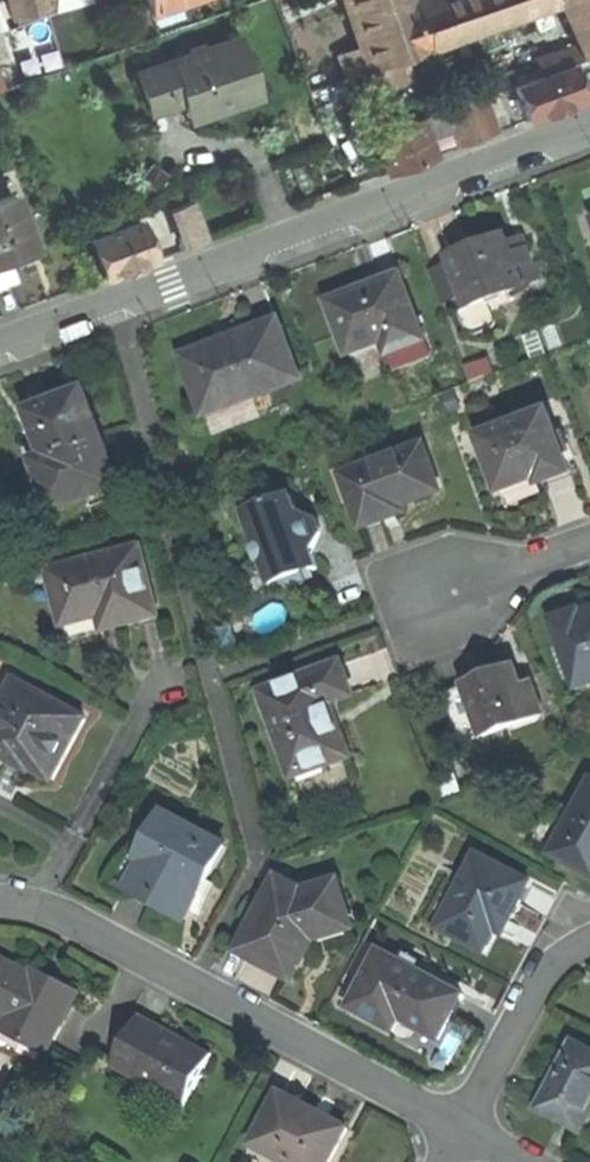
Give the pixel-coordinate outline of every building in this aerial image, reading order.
[(43,0),(8,0),(13,17),(45,7),(43,0)] [(54,0),(43,0),(45,7),(50,22),(50,23),(54,22),(54,0)] [(152,14),(194,0),(148,0),(152,14)] [(412,0),(344,0),(369,70),(403,58),(429,49),(414,6),(412,0)] [(414,6),(429,49),(562,3),(569,0),(432,0),(414,6)] [(562,3),(580,44),(585,57),(589,56),(589,0),(569,0),(562,3)] [(50,22),(45,7),(13,17),(18,33),(50,22)] [(239,38),(135,74),(148,111),(181,100),(187,119),(226,106),(259,95),(239,38)] [(569,63),(585,57),(580,44),(554,54),(553,51),(533,59),(539,74),(569,63)] [(411,79),(403,58),(369,70),(359,74),(367,95),(411,79)] [(582,100),(569,63),(539,74),(517,83),(513,84),(527,121),(557,109),(582,100)] [(497,90),(513,84),(517,83),(511,69),(492,76),(497,90)] [(496,133),(482,95),(463,102),(477,139),(496,133)] [(457,147),(477,139),(463,102),(443,109),(450,128),(457,147)] [(425,137),(450,128),(443,109),(419,118),(425,137)] [(432,156),(425,137),(419,118),(374,134),(388,172),(411,164),(432,156)] [(169,176),(152,162),(139,178),(156,192),(169,176)] [(0,198),(0,279),(10,275),(5,261),(17,256),(30,252),(9,195),(0,198)] [(171,209),(186,248),(205,240),(191,202),(171,209)] [(90,238),(105,277),(132,267),(153,260),(139,220),(90,238)] [(463,294),(468,308),(526,286),(525,285),(510,244),(508,236),(479,246),(449,257),(452,264),(463,294)] [(525,238),(510,244),(525,285),(541,279),(525,238)] [(442,302),(463,294),(452,264),(431,271),(442,302)] [(363,289),(330,301),(350,355),(385,341),(389,354),(426,340),(402,275),(363,289)] [(183,356),(205,414),(301,378),(279,321),(228,340),(183,356)] [(466,369),(471,382),(494,374),(489,361),(466,369)] [(33,412),(51,458),(103,439),(85,392),(58,403),(33,412)] [(548,413),(483,437),(503,490),(526,482),(541,476),(543,483),(571,472),(548,413)] [(51,458),(41,462),(45,474),(49,484),(58,507),(120,484),(103,439),(51,458)] [(424,445),(343,474),(362,527),(385,519),(383,512),(412,502),(441,491),(424,445)] [(29,518),(58,507),(49,484),(21,495),(29,518)] [(270,503),(255,495),(247,511),(257,539),(253,549),(257,561),(267,565),(274,584),(281,582),(284,585),(289,588),(293,589),(298,588),(303,587),(309,585),(305,573),(319,568),(313,553),(323,533),(318,519),(297,510),(291,495),(270,503)] [(142,546),(50,570),(64,625),(116,611),(119,625),(142,619),(160,614),(142,546)] [(554,620),(577,685),(589,681),(589,612),(581,615),(580,611),(554,620)] [(295,681),(263,692),(294,776),(350,756),(331,703),(353,695),(342,664),(295,681)] [(480,680),(444,693),(462,742),(543,713),(531,683),(522,686),(515,667),(480,680)] [(14,757),(54,779),(87,719),(18,682),(0,714),(0,750),(14,757)] [(552,853),(589,874),(589,787),(552,853)] [(227,846),(164,812),(140,859),(146,862),(135,883),(159,895),(155,903),(169,911),(186,920),(200,893),(202,894),(227,846)] [(532,882),(479,854),(466,878),(471,881),(445,930),(485,951),(503,917),(511,921),(522,899),(532,882)] [(303,893),(279,880),(242,949),(268,963),(292,977),(318,928),(348,919),(337,883),(303,893)] [(464,994),(380,950),(350,1008),(373,1020),(395,1032),(402,1020),(440,1040),(464,994)] [(0,958),(0,1009),(13,1015),(9,1023),(29,1033),(24,1043),(46,1055),(80,990),(59,979),(53,990),(34,980),(36,977),(9,963),(0,958)] [(178,1035),(141,1015),(113,1066),(115,1067),(117,1063),(187,1101),(185,1105),(187,1106),(215,1054),(178,1035)] [(574,1042),(557,1075),(539,1109),(582,1132),(589,1117),(589,1051),(574,1042)] [(281,1092),(253,1144),(286,1161),(330,1161),(344,1135),(315,1120),(319,1112),(297,1100),(281,1092)]
